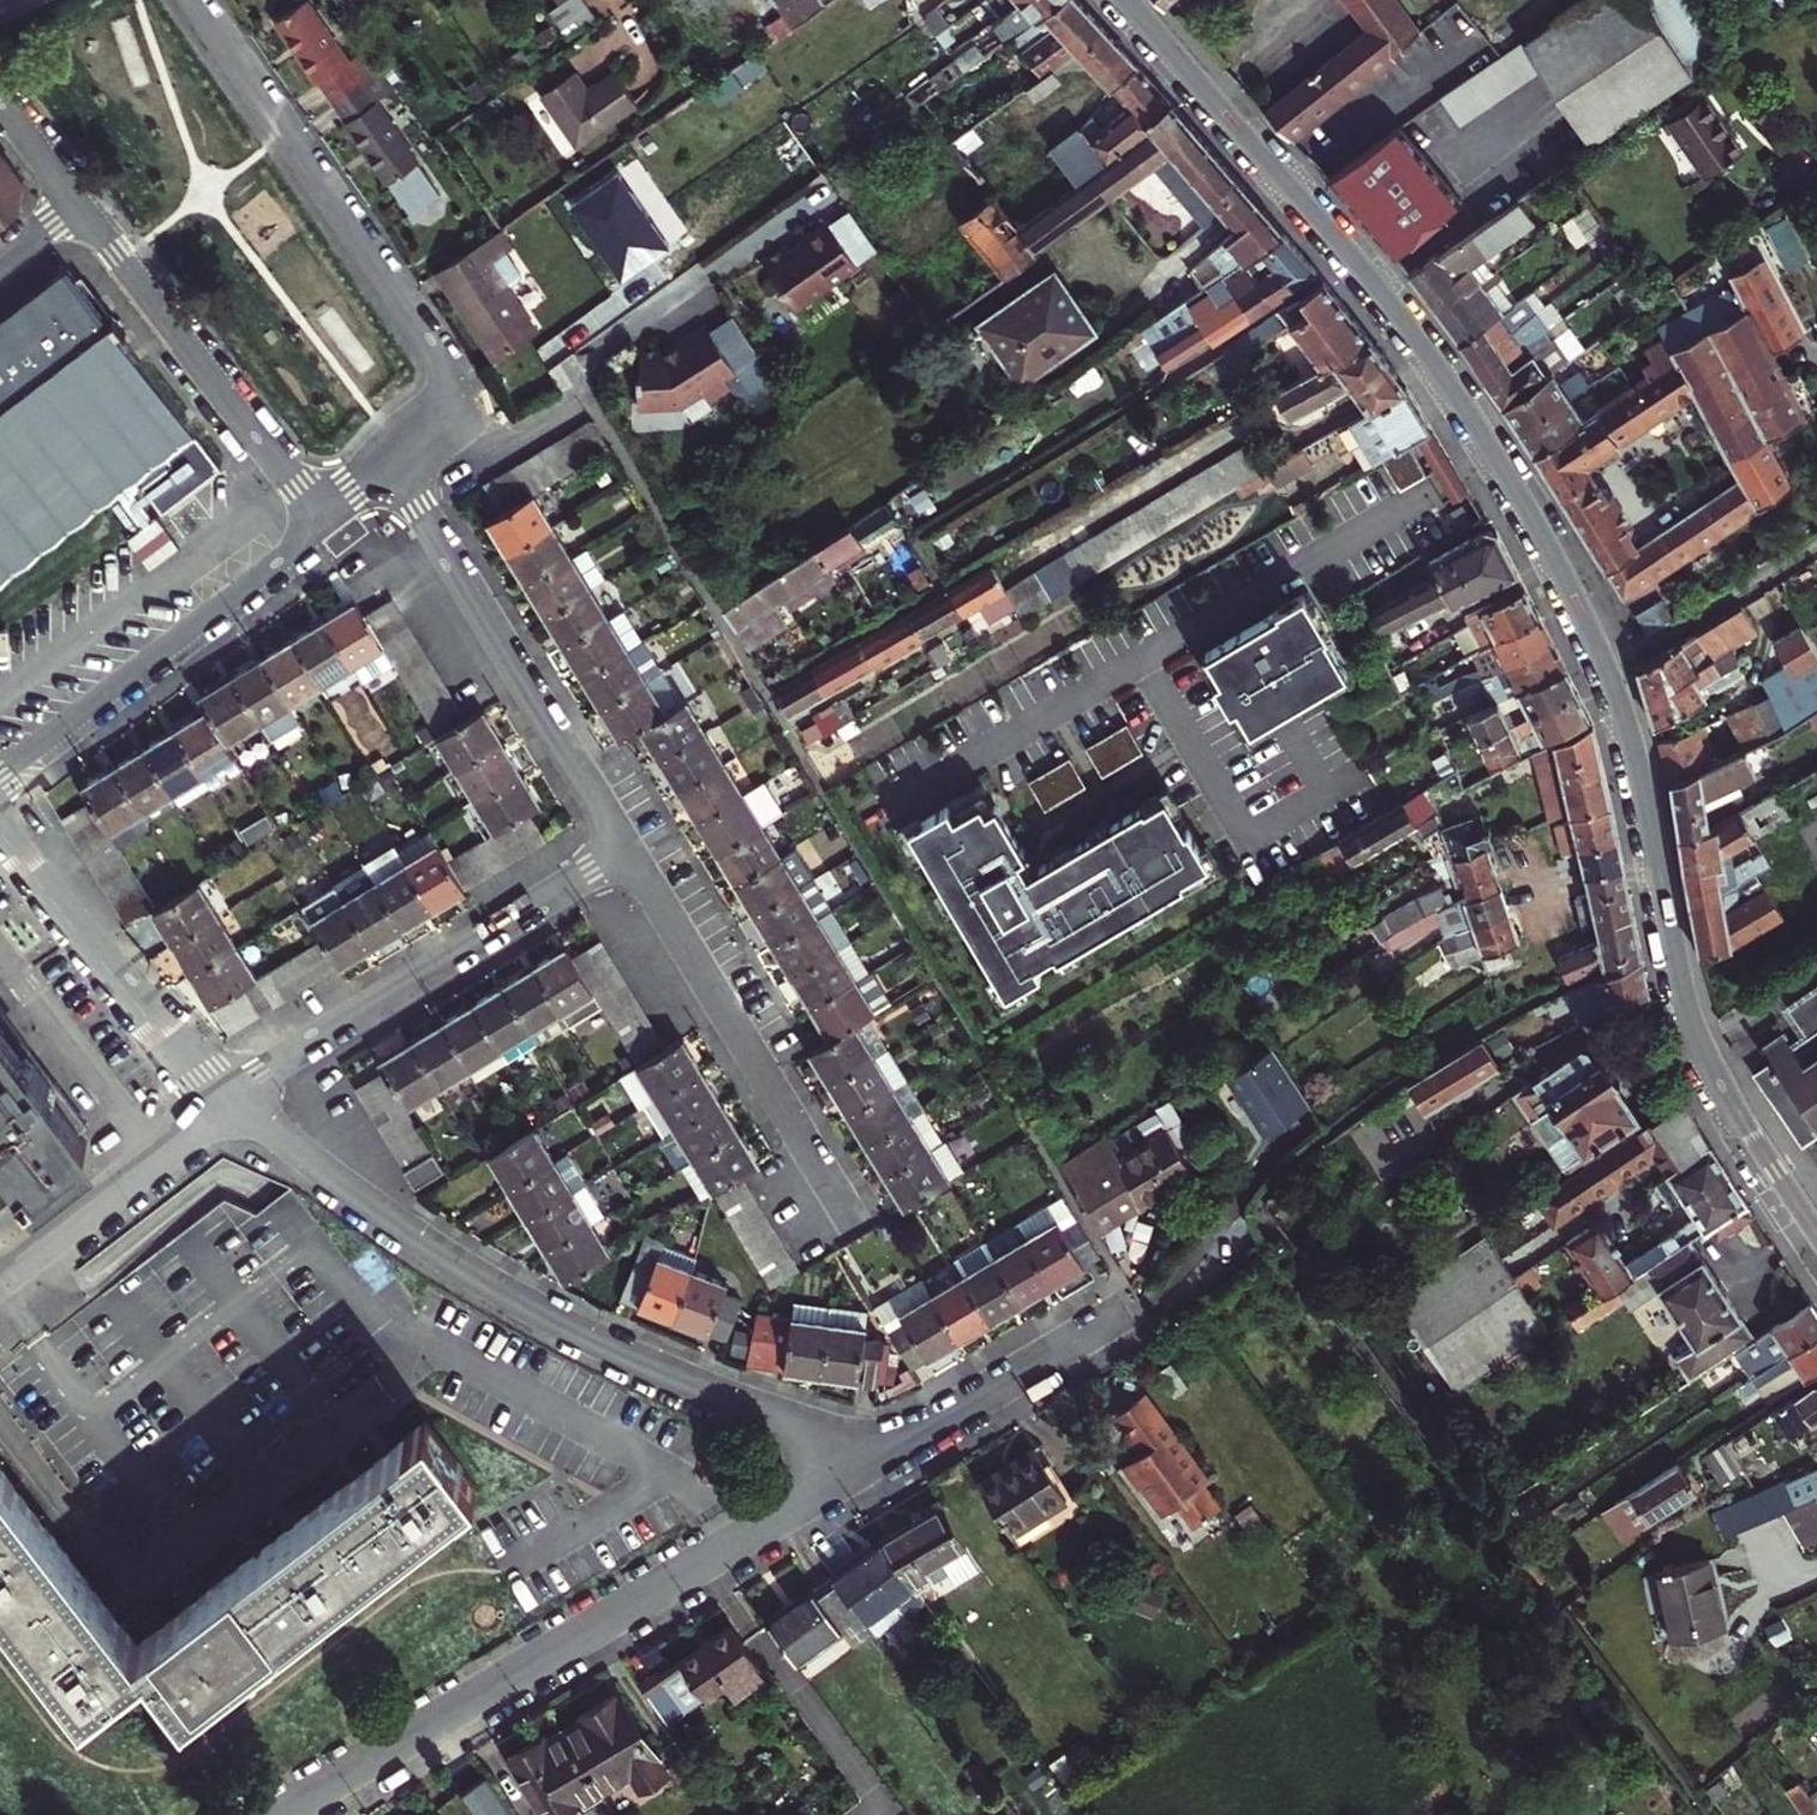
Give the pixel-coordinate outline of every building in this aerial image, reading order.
[(383,65),(367,42),(346,57),(306,0),(300,0),(263,26),(309,91),(314,87),(320,96),(326,105),(383,65)] [(587,0),(558,0),(548,7),(569,37),(598,16),(587,0)] [(776,2),(792,26),(797,23),(830,0),(778,0),(776,2)] [(999,14),(1019,0),(989,0),(999,14)] [(1011,36),(1061,0),(1019,0),(999,14),(1009,27),(1005,31),(1009,37),(1011,36)] [(1040,80),(1062,66),(1065,70),(1073,65),(1095,70),(1120,48),(1096,21),(1077,0),(1061,0),(1011,36),(1040,80)] [(1395,0),(1347,0),(1369,31),(1266,112),(1290,138),(1420,34),(1395,0)] [(1551,28),(1558,38),(1589,22),(1617,78),(1660,57),(1680,85),(1694,76),(1688,67),(1723,43),(1695,0),(1592,0),(1551,28)] [(919,15),(932,31),(943,24),(947,20),(935,4),(919,15)] [(1551,28),(1441,102),(1458,128),(1541,71),(1593,145),(1680,85),(1660,57),(1617,78),(1589,22),(1558,38),(1551,28)] [(943,24),(932,31),(942,45),(952,37),(943,24)] [(1120,48),(1095,70),(1110,88),(1137,67),(1120,48)] [(383,65),(326,105),(338,122),(333,125),(356,156),(401,219),(441,190),(375,97),(395,82),(383,65)] [(1051,147),(1050,148),(1076,184),(1093,171),(1151,129),(1146,123),(1169,104),(1153,85),(1137,67),(1110,88),(1128,109),(1087,139),(1078,127),(1051,147)] [(705,87),(718,106),(744,87),(731,68),(705,87)] [(557,84),(542,94),(577,146),(638,103),(615,70),(585,92),(572,74),(557,84)] [(1706,96),(1670,121),(1705,175),(1742,149),(1706,96)] [(990,193),(1050,148),(1051,147),(1014,97),(953,137),(950,140),(990,193)] [(1093,171),(1113,196),(1156,164),(1205,224),(1220,212),(1246,191),(1208,148),(1169,104),(1146,123),(1151,129),(1093,171)] [(1459,209),(1406,126),(1329,179),(1390,255),(1405,245),(1459,209)] [(599,160),(613,180),(641,161),(627,141),(599,160)] [(990,193),(1016,227),(1076,184),(1050,148),(990,193)] [(25,215),(25,184),(0,151),(0,234),(25,215)] [(1076,184),(1016,227),(1034,253),(1113,196),(1093,171),(1076,184)] [(1220,212),(1236,232),(1262,209),(1246,191),(1220,212)] [(1016,227),(990,193),(959,217),(1001,274),(1034,253),(1016,227)] [(1461,281),(1474,274),(1471,269),(1533,224),(1515,199),(1419,265),(1406,275),(1412,284),(1419,293),(1452,269),(1461,281)] [(874,248),(846,207),(768,260),(800,308),(859,268),(855,262),(874,248)] [(1574,217),(1590,242),(1594,248),(1608,238),(1587,207),(1574,217)] [(1222,274),(1240,262),(1261,248),(1283,233),(1277,226),(1271,219),(1262,209),(1236,232),(1209,254),(1222,274)] [(497,230),(432,273),(477,343),(523,311),(508,290),(519,283),(522,276),(507,254),(511,251),(499,229),(497,230)] [(1261,248),(1290,288),(1314,272),(1298,253),(1283,233),(1261,248)] [(1580,248),(1585,255),(1594,248),(1590,242),(1580,248)] [(1278,296),(1290,288),(1261,248),(1240,262),(1267,303),(1278,296)] [(1719,274),(1727,288),(1736,284),(1748,311),(1776,297),(1757,256),(1719,274)] [(1219,275),(1247,316),(1259,309),(1267,303),(1240,262),(1222,274),(1219,275)] [(84,282),(73,268),(0,324),(0,345),(15,333),(84,282)] [(1157,316),(1159,315),(1183,298),(1200,288),(1201,287),(1190,269),(1175,280),(1147,299),(1157,316)] [(1419,293),(1431,309),(1459,289),(1464,296),(1481,284),(1474,274),(1461,281),(1452,269),(1419,293)] [(1437,318),(1444,326),(1500,287),(1496,281),(1501,278),(1498,273),(1481,284),(1464,296),(1459,289),(1431,309),(1437,318)] [(1046,274),(972,323),(1011,381),(1085,333),(1046,274)] [(1228,330),(1247,316),(1219,275),(1201,287),(1200,288),(1204,294),(1188,305),(1197,320),(1210,341),(1228,330)] [(84,282),(15,333),(0,345),(0,603),(20,588),(120,510),(146,542),(235,474),(161,381),(169,375),(127,318),(117,325),(84,282)] [(1289,322),(1319,367),(1333,359),(1367,338),(1345,310),(1322,282),(1298,298),(1308,310),(1289,322)] [(1802,422),(1786,389),(1768,349),(1796,335),(1776,297),(1748,311),(1736,284),(1727,288),(1689,306),(1705,334),(1697,338),(1674,347),(1692,386),(1694,393),(1711,426),(1728,460),(1765,441),(1802,422)] [(1454,341),(1498,309),(1510,300),(1500,287),(1444,326),(1454,341)] [(1465,356),(1472,365),(1494,348),(1492,344),(1509,333),(1536,311),(1526,297),(1502,314),(1458,346),(1465,356)] [(1161,343),(1197,320),(1188,305),(1183,298),(1159,315),(1163,321),(1152,327),(1161,343)] [(1284,326),(1289,322),(1308,310),(1298,298),(1275,313),(1284,326)] [(1502,314),(1498,309),(1454,341),(1458,346),(1502,314)] [(538,333),(523,311),(477,343),(484,355),(491,366),(538,333)] [(1536,311),(1509,333),(1492,344),(1494,348),(1472,365),(1478,374),(1485,383),(1508,367),(1505,362),(1545,333),(1549,330),(1536,311)] [(1275,313),(1255,327),(1264,339),(1266,339),(1272,334),(1284,326),(1275,313)] [(731,315),(708,329),(733,369),(756,354),(731,315)] [(1157,316),(1128,335),(1133,343),(1151,333),(1149,330),(1152,327),(1163,321),(1159,315),(1157,316)] [(1197,320),(1161,343),(1155,347),(1167,368),(1190,354),(1210,341),(1197,320)] [(708,329),(704,322),(673,341),(675,345),(664,353),(654,353),(654,349),(633,351),(638,387),(633,388),(636,409),(679,404),(702,389),(707,397),(727,385),(721,377),(733,369),(708,329)] [(1277,342),(1271,346),(1293,381),(1319,367),(1289,322),(1284,326),(1272,334),(1277,342)] [(1221,349),(1230,361),(1264,339),(1255,327),(1221,349)] [(1551,342),(1545,333),(1505,362),(1508,367),(1512,372),(1551,342)] [(1266,339),(1271,346),(1277,342),(1272,334),(1266,339)] [(1287,416),(1301,409),(1349,381),(1364,402),(1368,409),(1373,406),(1405,387),(1386,362),(1367,338),(1333,359),(1319,367),(1293,381),(1273,393),(1287,416)] [(1503,409),(1553,373),(1571,360),(1556,338),(1551,342),(1512,372),(1508,367),(1485,383),(1494,396),(1503,409)] [(1581,463),(1692,386),(1674,347),(1670,339),(1650,351),(1662,372),(1629,394),(1586,422),(1559,441),(1537,456),(1562,497),(1591,479),(1581,463)] [(1537,456),(1559,441),(1544,417),(1570,399),(1564,390),(1553,373),(1503,409),(1520,432),(1537,456)] [(1584,376),(1564,390),(1570,399),(1590,385),(1584,376)] [(1419,407),(1405,387),(1373,406),(1397,447),(1414,437),(1418,436),(1433,428),(1434,427),(1419,407)] [(1559,441),(1586,422),(1570,399),(1544,417),(1559,441)] [(1397,447),(1373,406),(1368,409),(1349,420),(1373,459),(1382,454),(1388,451),(1397,447)] [(591,450),(574,423),(560,432),(577,459),(591,450)] [(1442,444),(1433,428),(1418,436),(1441,479),(1453,500),(1468,492),(1456,470),(1442,444)] [(577,459),(560,432),(547,439),(565,467),(577,459)] [(1408,483),(1433,468),(1414,437),(1397,447),(1388,451),(1408,483)] [(547,439),(535,447),(552,475),(565,467),(547,439)] [(1253,439),(1239,447),(1256,476),(1263,471),(1270,468),(1253,439)] [(1765,441),(1728,460),(1739,479),(1634,551),(1607,569),(1616,583),(1625,598),(1787,490),(1765,441)] [(552,475),(535,447),(521,456),(539,483),(552,475)] [(1239,447),(1225,455),(1242,484),(1256,476),(1239,447)] [(1310,466),(1301,450),(1276,464),(1285,480),(1310,466)] [(1225,455),(1210,464),(1228,493),(1242,484),(1225,455)] [(539,483),(521,456),(508,463),(526,491),(539,483)] [(508,463),(495,472),(513,499),(526,491),(508,463)] [(1210,464),(1196,472),(1213,501),(1228,493),(1210,464)] [(1270,468),(1263,471),(1272,487),(1285,480),(1276,464),(1270,468)] [(513,499),(495,472),(480,481),(498,509),(513,499)] [(1181,481),(1198,509),(1213,501),(1196,472),(1181,481)] [(663,487),(669,496),(684,486),(678,477),(663,487)] [(1602,497),(1591,479),(1562,497),(1574,516),(1602,497)] [(1181,481),(1166,490),(1183,519),(1198,509),(1181,481)] [(1166,490),(1152,498),(1168,527),(1183,519),(1166,490)] [(491,534),(500,549),(545,521),(526,491),(513,499),(498,509),(482,520),(491,534)] [(1597,554),(1625,536),(1629,525),(1610,497),(1602,497),(1574,516),(1597,554)] [(848,520),(866,550),(887,536),(901,527),(882,498),(848,520)] [(1152,498),(1137,507),(1154,536),(1168,527),(1152,498)] [(1451,510),(1462,529),(1473,522),(1462,503),(1451,510)] [(1137,507),(1122,515),(1140,544),(1154,536),(1137,507)] [(1140,544),(1122,515),(1109,523),(1126,553),(1140,544)] [(812,544),(827,569),(830,574),(852,560),(866,550),(848,520),(812,544)] [(510,565),(520,581),(564,554),(545,521),(500,549),(510,565)] [(1109,523),(1094,532),(1111,562),(1126,553),(1109,523)] [(1366,608),(1381,634),(1441,601),(1445,607),(1487,585),(1515,570),(1504,549),(1494,528),(1486,527),(1429,558),(1436,570),(1375,603),(1366,608)] [(1094,532),(1077,542),(1095,571),(1111,562),(1094,532)] [(1634,551),(1625,536),(1597,554),(1607,569),(1634,551)] [(1077,542),(1065,550),(1081,579),(1095,571),(1077,542)] [(564,554),(520,581),(529,596),(538,611),(583,583),(597,574),(578,544),(564,554)] [(770,571),(784,596),(792,608),(816,594),(808,581),(814,577),(827,569),(812,544),(770,571)] [(660,545),(648,552),(655,564),(667,557),(660,545)] [(1065,550),(1049,558),(1066,588),(1081,579),(1065,550)] [(1066,588),(1049,558),(1035,567),(1051,596),(1066,588)] [(994,621),(1018,607),(1005,584),(992,562),(953,585),(968,610),(975,622),(990,614),(992,617),(994,621)] [(1051,596),(1035,567),(1019,576),(1036,606),(1051,596)] [(1515,570),(1487,585),(1491,592),(1495,599),(1522,585),(1519,577),(1515,570)] [(721,604),(747,647),(786,626),(772,604),(776,602),(784,596),(770,571),(721,604)] [(1036,606),(1019,576),(1005,584),(1018,607),(1022,614),(1036,606)] [(547,627),(557,642),(601,614),(583,583),(538,611),(547,627)] [(947,622),(968,610),(953,585),(905,612),(920,637),(947,622)] [(1485,644),(1493,639),(1537,615),(1530,600),(1522,585),(1495,599),(1464,615),(1469,623),(1477,639),(1485,644)] [(1308,589),(1304,591),(1327,632),(1332,630),(1308,589)] [(1236,705),(1250,728),(1327,681),(1346,670),(1325,634),(1327,632),(1304,591),(1275,607),(1277,610),(1206,653),(1220,677),(1216,679),(1214,681),(1230,708),(1232,707),(1236,705)] [(368,630),(399,611),(390,596),(358,615),(368,630)] [(1673,620),(1663,604),(1640,618),(1650,634),(1673,620)] [(567,658),(576,674),(635,637),(615,605),(601,614),(557,642),(567,658)] [(1718,620),(1734,646),(1755,632),(1740,606),(1718,620)] [(340,617),(324,626),(352,672),(362,688),(392,670),(391,668),(383,655),(376,643),(368,630),(358,615),(354,608),(340,617)] [(368,630),(376,643),(406,623),(399,611),(368,630)] [(878,662),(919,639),(920,637),(905,612),(856,640),(871,666),(878,662)] [(1537,615),(1493,639),(1502,657),(1505,665),(1550,641),(1544,628),(1537,615)] [(1641,682),(1645,695),(1666,682),(1669,686),(1731,647),(1734,646),(1718,620),(1677,645),(1638,669),(1641,682)] [(376,643),(383,655),(413,635),(406,623),(376,643)] [(352,672),(324,626),(308,636),(292,645),(321,692),(352,672)] [(1797,626),(1774,639),(1784,657),(1758,673),(1780,717),(1805,705),(1813,716),(1816,713),(1816,658),(1797,626)] [(413,635),(383,655),(391,668),(421,648),(413,635)] [(586,690),(596,705),(654,669),(635,637),(576,674),(586,690)] [(1477,639),(1461,646),(1465,655),(1485,644),(1477,639)] [(856,640),(812,666),(827,691),(849,679),(871,666),(856,640)] [(1508,672),(1517,690),(1563,667),(1557,654),(1550,641),(1505,665),(1508,672)] [(321,692),(292,645),(278,654),(265,662),(293,708),(321,692)] [(941,646),(928,653),(935,666),(948,657),(941,646)] [(1465,655),(1461,646),(1454,650),(1459,659),(1465,655)] [(1650,711),(1654,726),(1741,677),(1731,647),(1669,686),(1666,682),(1645,695),(1650,711)] [(421,648),(391,668),(392,670),(399,681),(429,661),(421,648)] [(1220,677),(1206,653),(1202,655),(1216,679),(1220,677)] [(1502,657),(1489,663),(1494,672),(1505,665),(1502,657)] [(399,681),(408,696),(438,676),(429,661),(399,681)] [(293,708),(265,662),(248,672),(233,681),(261,727),(272,744),(303,725),(293,708)] [(1494,672),(1489,663),(1482,667),(1486,676),(1494,672)] [(1494,672),(1496,678),(1508,672),(1505,665),(1494,672)] [(812,666),(771,689),(786,715),(823,693),(827,691),(812,666)] [(1509,707),(1515,720),(1575,691),(1563,667),(1517,690),(1522,701),(1509,707)] [(654,669),(596,705),(607,724),(618,742),(626,738),(638,729),(676,705),(654,669)] [(1348,675),(1346,670),(1327,681),(1330,685),(1348,675)] [(1494,672),(1486,676),(1489,682),(1496,678),(1494,672)] [(438,676),(408,696),(417,710),(447,690),(438,676)] [(261,727),(233,681),(216,691),(201,701),(207,711),(229,747),(261,727)] [(447,690),(417,710),(426,724),(456,706),(447,690)] [(1575,691),(1515,720),(1522,734),(1537,727),(1543,738),(1588,716),(1581,703),(1575,691)] [(1769,696),(1752,704),(1768,741),(1798,726),(1813,716),(1805,705),(1780,717),(1769,696)] [(1473,725),(1478,737),(1509,722),(1497,699),(1467,714),(1473,725)] [(648,746),(659,763),(705,735),(684,700),(676,705),(638,729),(648,746)] [(1752,704),(1725,716),(1743,752),(1768,741),(1752,704)] [(1250,728),(1236,705),(1232,707),(1246,730),(1250,728)] [(435,740),(440,737),(466,722),(456,706),(426,724),(435,740)] [(440,737),(459,769),(504,742),(495,726),(485,710),(466,722),(440,737)] [(191,721),(174,731),(202,777),(235,758),(229,747),(207,711),(191,721)] [(1509,722),(1478,737),(1490,761),(1505,753),(1520,745),(1509,722)] [(1556,739),(1564,776),(1571,808),(1572,815),(1609,806),(1600,764),(1591,723),(1591,722),(1556,739)] [(1085,748),(1102,777),(1143,752),(1127,724),(1085,748)] [(1702,769),(1692,730),(1675,737),(1659,744),(1670,782),(1702,769)] [(159,741),(143,751),(171,796),(177,807),(209,788),(202,777),(174,731),(159,741)] [(705,735),(659,763),(668,778),(677,793),(723,765),(705,735)] [(459,769),(479,802),(525,774),(515,758),(504,742),(459,769)] [(129,760),(115,769),(142,814),(171,796),(143,751),(129,760)] [(1754,780),(1743,752),(1702,769),(1670,782),(1673,801),(1676,821),(1705,813),(1721,804),(1718,794),(1754,780)] [(1526,755),(1507,764),(1512,773),(1530,764),(1526,755)] [(1029,781),(1045,810),(1086,786),(1070,758),(1029,781)] [(686,809),(696,824),(742,796),(723,765),(677,793),(686,809)] [(142,814),(115,769),(99,779),(84,789),(90,799),(98,813),(108,829),(111,834),(142,814)] [(1455,769),(1449,772),(1457,789),(1463,785),(1460,778),(1455,769)] [(1494,789),(1496,793),(1501,803),(1537,788),(1541,786),(1534,771),(1494,789)] [(1457,789),(1449,772),(1436,779),(1444,795),(1457,789)] [(502,830),(515,822),(530,813),(543,805),(534,789),(525,774),(479,802),(499,832),(502,830)] [(1467,775),(1460,778),(1463,785),(1471,781),(1467,775)] [(1573,822),(1572,815),(1571,808),(1564,776),(1541,786),(1537,788),(1548,819),(1552,832),(1554,831),(1573,822)] [(1436,779),(1428,784),(1434,800),(1444,795),(1436,779)] [(704,839),(713,853),(760,825),(782,811),(765,783),(742,796),(696,824),(704,839)] [(1434,800),(1428,784),(1389,807),(1387,808),(1278,873),(1291,898),(1418,822),(1438,811),(1434,800)] [(1793,818),(1778,792),(1710,833),(1680,842),(1685,876),(1691,910),(1723,902),(1722,894),(1756,874),(1769,866),(1762,854),(1728,873),(1724,858),(1755,841),(1793,818)] [(1496,793),(1482,799),(1487,810),(1501,803),(1496,793)] [(1480,795),(1439,813),(1443,825),(1444,829),(1483,812),(1487,810),(1482,799),(1480,795)] [(1075,948),(1132,915),(1150,904),(1184,884),(1181,880),(1208,864),(1200,849),(1188,829),(1185,831),(1174,812),(1165,796),(1144,808),(1143,806),(1112,824),(1092,835),(1076,844),(1056,856),(1038,866),(1034,869),(1025,853),(996,803),(991,806),(986,809),(981,800),(953,817),(949,810),(947,806),(926,819),(908,829),(924,856),(942,887),(953,906),(993,974),(1005,995),(1025,983),(1041,974),(1036,965),(1054,954),(1057,959),(1075,948)] [(90,799),(60,820),(68,833),(98,813),(90,799)] [(1616,837),(1609,806),(1572,815),(1573,822),(1554,831),(1552,832),(1555,840),(1574,835),(1576,845),(1558,850),(1559,852),(1579,847),(1616,837)] [(1493,845),(1483,812),(1444,829),(1449,844),(1442,848),(1452,875),(1460,871),(1466,887),(1497,875),(1492,860),(1487,847),(1493,845)] [(68,833),(78,849),(108,829),(98,813),(68,833)] [(530,813),(515,822),(532,851),(548,841),(530,813)] [(1710,833),(1705,813),(1676,821),(1680,842),(1710,833)] [(532,851),(515,822),(502,830),(520,858),(532,851)] [(760,825),(713,853),(722,869),(732,885),(779,856),(760,825)] [(78,849),(87,862),(117,844),(111,834),(108,829),(78,849)] [(520,858),(502,830),(499,832),(490,837),(507,866),(520,858)] [(430,837),(398,856),(433,912),(449,902),(465,892),(447,864),(440,852),(430,837)] [(507,866),(490,837),(477,845),(494,874),(507,866)] [(1584,875),(1622,865),(1616,837),(1579,847),(1559,852),(1566,879),(1584,875)] [(117,844),(87,862),(95,875),(125,857),(117,844)] [(494,874),(477,845),(463,854),(480,883),(494,874)] [(741,901),(750,916),(815,877),(795,846),(779,856),(732,885),(741,901)] [(440,852),(447,864),(454,860),(447,848),(440,852)] [(480,883),(463,854),(454,860),(447,864),(465,892),(480,883)] [(433,912),(398,856),(367,875),(402,931),(418,921),(433,912)] [(95,875),(103,887),(132,869),(125,857),(95,875)] [(1756,874),(1722,894),(1723,902),(1691,910),(1695,934),(1700,957),(1722,953),(1755,934),(1816,899),(1816,862),(1764,888),(1756,874)] [(1586,884),(1588,894),(1626,884),(1624,875),(1622,865),(1584,875),(1586,884)] [(103,887),(111,900),(140,882),(132,869),(103,887)] [(367,875),(336,894),(370,950),(386,940),(402,931),(367,875)] [(1347,875),(1340,878),(1343,884),(1350,880),(1347,875)] [(1497,875),(1466,887),(1469,899),(1501,887),(1497,875)] [(760,931),(769,947),(834,908),(815,877),(750,916),(760,931)] [(211,878),(200,885),(220,915),(230,909),(211,878)] [(111,900),(121,915),(149,897),(140,882),(111,900)] [(1626,884),(1588,894),(1579,897),(1587,929),(1604,924),(1632,916),(1629,900),(1626,884)] [(164,928),(173,943),(220,915),(200,885),(158,911),(155,913),(164,928)] [(1421,917),(1434,912),(1443,909),(1454,904),(1452,896),(1444,898),(1438,886),(1413,897),(1416,903),(1383,927),(1389,937),(1415,920),(1421,917)] [(1472,925),(1510,913),(1501,887),(1469,899),(1464,900),(1469,910),(1449,917),(1452,924),(1445,926),(1449,933),(1455,931),(1472,925)] [(304,914),(320,941),(338,969),(354,960),(370,950),(336,894),(304,914)] [(121,915),(129,929),(155,913),(158,911),(149,897),(121,915)] [(1439,922),(1449,917),(1469,910),(1464,900),(1454,904),(1443,909),(1434,912),(1439,922)] [(834,908),(769,947),(779,962),(788,977),(852,938),(834,908)] [(1421,917),(1415,920),(1419,929),(1439,922),(1434,912),(1421,917)] [(1520,942),(1510,913),(1472,925),(1478,941),(1483,955),(1510,945),(1520,942)] [(183,959),(193,974),(239,946),(220,915),(173,943),(183,959)] [(1636,932),(1632,916),(1604,924),(1605,932),(1591,941),(1603,965),(1639,948),(1636,932)] [(1455,931),(1459,947),(1478,941),(1472,925),(1455,931)] [(1455,931),(1449,933),(1455,948),(1459,947),(1455,931)] [(568,955),(577,969),(606,952),(597,938),(568,955)] [(797,993),(807,1009),(871,971),(852,938),(788,977),(797,993)] [(320,941),(305,949),(323,979),(338,969),(320,941)] [(1567,981),(1603,965),(1591,941),(1556,958),(1567,981)] [(1510,945),(1483,955),(1489,969),(1514,959),(1510,945)] [(202,989),(212,1006),(238,990),(253,981),(258,978),(239,946),(193,974),(202,989)] [(305,949),(293,957),(311,986),(323,979),(305,949)] [(548,961),(532,970),(566,1025),(568,1028),(600,1008),(592,995),(585,983),(577,969),(568,955),(565,951),(548,961)] [(577,969),(585,983),(614,964),(606,952),(577,969)] [(311,986),(293,957),(279,965),(298,994),(311,986)] [(1602,990),(1607,1012),(1648,992),(1645,975),(1641,958),(1605,974),(1542,1003),(1548,1013),(1602,990)] [(585,983),(592,995),(621,977),(614,964),(585,983)] [(279,965),(267,972),(285,1002),(298,994),(279,965)] [(566,1025),(532,970),(516,979),(502,989),(536,1044),(566,1025)] [(817,1025),(828,1042),(868,1017),(890,1004),(871,971),(807,1009),(817,1025)] [(258,978),(253,981),(272,1010),(285,1002),(267,972),(258,978)] [(600,1008),(601,1009),(630,992),(621,977),(592,995),(600,1008)] [(272,1010),(253,981),(238,990),(256,1019),(272,1010)] [(536,1044),(502,989),(485,998),(470,1007),(505,1063),(536,1044)] [(238,990),(212,1006),(221,1021),(230,1036),(256,1019),(238,990)] [(1790,1010),(1810,1040),(1793,1051),(1785,1039),(1765,1052),(1773,1065),(1755,1077),(1766,1095),(1816,1060),(1816,991),(1790,1010)] [(601,1009),(609,1023),(638,1005),(630,992),(601,1009)] [(32,1184),(89,1140),(79,1126),(88,1120),(0,1005),(0,1142),(32,1184)] [(638,1005),(609,1023),(618,1037),(647,1019),(638,1005)] [(455,1016),(440,1025),(469,1072),(474,1082),(505,1063),(470,1007),(455,1016)] [(1542,1030),(1547,1041),(1596,1017),(1591,1007),(1542,1030)] [(816,1069),(826,1085),(887,1048),(868,1017),(828,1042),(814,1048),(807,1053),(816,1069)] [(618,1037),(627,1052),(656,1034),(647,1019),(618,1037)] [(469,1072),(440,1025),(425,1034),(410,1043),(439,1090),(469,1072)] [(656,1034),(627,1052),(636,1067),(665,1049),(656,1034)] [(1428,1108),(1499,1065),(1485,1037),(1412,1080),(1428,1108)] [(636,1067),(654,1097),(700,1069),(691,1054),(682,1039),(665,1049),(636,1067)] [(439,1090),(410,1043),(394,1053),(379,1062),(384,1071),(391,1084),(400,1099),(407,1110),(439,1090)] [(1278,1050),(1273,1043),(1228,1073),(1247,1102),(1266,1132),(1311,1101),(1307,1095),(1278,1050)] [(836,1100),(845,1114),(904,1078),(887,1048),(826,1085),(836,1100)] [(1585,1048),(1516,1094),(1571,1176),(1603,1154),(1640,1129),(1632,1116),(1635,1114),(1619,1086),(1622,1083),(1614,1070),(1605,1058),(1599,1061),(1594,1054),(1595,1052),(1585,1048)] [(1766,1095),(1800,1145),(1816,1134),(1816,1060),(1766,1095)] [(636,1067),(626,1074),(644,1104),(654,1097),(636,1067)] [(636,1109),(654,1139),(719,1099),(709,1084),(700,1069),(654,1097),(644,1104),(636,1109)] [(356,1088),(363,1101),(391,1084),(384,1071),(356,1088)] [(855,1130),(864,1146),(924,1109),(904,1078),(845,1114),(855,1130)] [(363,1101),(373,1117),(400,1099),(391,1084),(363,1101)] [(1639,1167),(1658,1154),(1703,1123),(1695,1110),(1687,1096),(1640,1129),(1603,1154),(1606,1159),(1610,1157),(1619,1172),(1635,1161),(1639,1167)] [(373,1117),(383,1132),(410,1115),(407,1110),(400,1099),(373,1117)] [(674,1171),(681,1167),(738,1132),(728,1115),(719,1099),(654,1139),(674,1171)] [(875,1163),(884,1178),(940,1144),(944,1141),(924,1109),(864,1146),(875,1163)] [(383,1132),(391,1145),(418,1128),(410,1115),(383,1132)] [(1460,1121),(1442,1132),(1447,1141),(1468,1126),(1466,1123),(1461,1124),(1460,1121)] [(1658,1154),(1669,1172),(1714,1142),(1703,1123),(1658,1154)] [(391,1145),(400,1160),(427,1143),(418,1128),(391,1145)] [(554,1159),(536,1129),(511,1144),(488,1158),(497,1173),(506,1188),(554,1159)] [(1145,1147),(1167,1134),(1164,1129),(1121,1156),(1129,1168),(1137,1197),(1147,1191),(1156,1185),(1151,1177),(1154,1174),(1145,1147)] [(702,1200),(712,1194),(740,1176),(758,1164),(748,1148),(738,1132),(681,1167),(702,1200)] [(1129,1168),(1121,1156),(1106,1132),(1056,1164),(1093,1224),(1137,1197),(1129,1168)] [(1187,1166),(1167,1134),(1145,1147),(1154,1174),(1151,1177),(1156,1185),(1187,1166)] [(0,1142),(0,1208),(32,1184),(0,1142)] [(1684,1199),(1687,1202),(1732,1172),(1723,1157),(1714,1142),(1669,1172),(1654,1182),(1671,1208),(1684,1199)] [(400,1160),(408,1173),(435,1156),(427,1143),(400,1160)] [(903,1210),(920,1200),(951,1181),(960,1176),(940,1144),(884,1178),(894,1194),(903,1210)] [(554,1159),(506,1188),(516,1203),(525,1219),(587,1180),(568,1150),(554,1159)] [(1556,1232),(1644,1175),(1639,1167),(1635,1161),(1619,1172),(1610,1157),(1606,1159),(1603,1154),(1571,1176),(1535,1200),(1556,1232)] [(408,1173),(416,1187),(443,1169),(435,1156),(408,1173)] [(443,1169),(416,1187),(420,1193),(447,1177),(443,1169)] [(1666,1254),(1692,1236),(1712,1223),(1749,1199),(1740,1186),(1732,1172),(1687,1202),(1694,1214),(1656,1239),(1659,1243),(1666,1254)] [(420,1193),(416,1187),(408,1173),(404,1175),(417,1195),(420,1193)] [(712,1194),(720,1208),(749,1190),(740,1176),(712,1194)] [(535,1235),(544,1251),(593,1221),(606,1213),(587,1180),(525,1219),(535,1235)] [(720,1208),(729,1221),(757,1203),(749,1190),(720,1208)] [(1103,1263),(1063,1197),(1019,1222),(1059,1288),(1081,1276),(1103,1263)] [(1749,1199),(1712,1223),(1720,1237),(1756,1213),(1749,1199)] [(729,1221),(737,1235),(766,1217),(757,1203),(729,1221)] [(766,1217),(737,1235),(745,1249),(773,1230),(766,1217)] [(614,1255),(593,1221),(544,1251),(555,1269),(565,1285),(614,1255)] [(1599,1298),(1637,1273),(1630,1262),(1603,1221),(1565,1246),(1599,1298)] [(1059,1288),(1019,1222),(987,1240),(988,1242),(999,1261),(1027,1307),(1043,1297),(1059,1288)] [(745,1249),(753,1262),(783,1245),(773,1230),(745,1249)] [(1547,1331),(1484,1235),(1466,1248),(1502,1303),(1529,1343),(1543,1334),(1547,1331)] [(673,1324),(690,1265),(692,1257),(662,1245),(663,1243),(645,1236),(619,1303),(646,1314),(673,1324)] [(1637,1273),(1599,1298),(1569,1317),(1580,1333),(1626,1302),(1632,1311),(1662,1292),(1674,1311),(1654,1324),(1688,1380),(1733,1351),(1756,1335),(1724,1286),(1692,1236),(1666,1254),(1637,1273)] [(988,1242),(956,1260),(967,1280),(999,1261),(988,1242)] [(1637,1273),(1666,1254),(1659,1243),(1630,1262),(1637,1273)] [(753,1262),(762,1277),(790,1258),(783,1245),(753,1262)] [(1390,1378),(1502,1303),(1466,1248),(1351,1325),(1390,1378)] [(790,1258),(762,1277),(769,1288),(798,1271),(790,1258)] [(994,1325),(967,1280),(956,1260),(926,1278),(938,1297),(965,1342),(980,1333),(994,1325)] [(1027,1307),(999,1261),(967,1280),(994,1325),(1011,1316),(1027,1307)] [(729,1280),(690,1265),(673,1324),(697,1333),(724,1344),(742,1296),(725,1289),(729,1280)] [(909,1314),(938,1297),(926,1278),(882,1305),(899,1333),(915,1323),(909,1314)] [(965,1342),(938,1297),(909,1314),(915,1323),(899,1333),(920,1368),(942,1355),(965,1342)] [(829,1376),(834,1305),(794,1299),(792,1315),(759,1310),(755,1338),(752,1361),(751,1364),(802,1372),(829,1376)] [(1748,1378),(1816,1333),(1816,1308),(1811,1299),(1756,1335),(1733,1351),(1748,1378)] [(1529,1343),(1502,1303),(1390,1378),(1418,1416),(1433,1406),(1499,1363),(1521,1349),(1529,1343)] [(866,1310),(834,1305),(829,1376),(859,1381),(879,1384),(879,1380),(896,1382),(900,1357),(883,1355),(886,1337),(867,1335),(868,1327),(864,1326),(866,1310)] [(1748,1378),(1738,1383),(1744,1394),(1755,1388),(1765,1404),(1816,1370),(1816,1333),(1748,1378)] [(752,1361),(755,1338),(738,1335),(735,1358),(752,1361)] [(1529,1362),(1521,1349),(1499,1363),(1507,1376),(1529,1362)] [(1165,1357),(1152,1367),(1169,1390),(1182,1381),(1165,1357)] [(1791,1436),(1816,1418),(1816,1381),(1795,1395),(1792,1393),(1772,1406),(1791,1436)] [(1122,1397),(1109,1405),(1109,1411),(1134,1447),(1120,1457),(1122,1459),(1121,1463),(1124,1464),(1122,1469),(1129,1479),(1135,1479),(1135,1481),(1139,1482),(1160,1510),(1172,1501),(1189,1525),(1217,1505),(1200,1482),(1204,1480),(1138,1389),(1133,1388),(1122,1397)] [(973,1477),(1009,1528),(1069,1484),(1032,1433),(1002,1455),(973,1477)] [(1738,1463),(1722,1439),(1706,1450),(1722,1473),(1738,1463)] [(106,1734),(168,1684),(208,1734),(463,1534),(493,1509),(445,1447),(159,1671),(0,1469),(0,1596),(106,1734)] [(1694,1499),(1672,1466),(1600,1513),(1621,1545),(1665,1517),(1694,1499)] [(1784,1481),(1799,1503),(1816,1496),(1816,1497),(1816,1466),(1784,1481)] [(1784,1481),(1764,1490),(1777,1511),(1808,1559),(1816,1554),(1816,1497),(1816,1496),(1799,1503),(1784,1481)] [(878,1543),(937,1497),(934,1490),(911,1503),(915,1511),(876,1539),(878,1543)] [(1764,1490),(1708,1512),(1721,1535),(1749,1523),(1777,1511),(1764,1490)] [(947,1518),(937,1497),(878,1543),(917,1595),(945,1574),(954,1585),(975,1568),(958,1547),(960,1546),(947,1518)] [(1261,1517),(1249,1500),(1235,1510),(1248,1527),(1261,1517)] [(832,1569),(836,1575),(878,1543),(876,1539),(832,1569)] [(855,1602),(870,1621),(893,1606),(901,1618),(912,1610),(923,1603),(917,1595),(878,1543),(836,1575),(855,1602)] [(1705,1559),(1655,1571),(1668,1628),(1707,1601),(1716,1603),(1705,1559)] [(826,1573),(830,1579),(836,1575),(832,1569),(826,1573)] [(802,1590),(795,1595),(800,1602),(830,1579),(826,1573),(802,1590)] [(830,1579),(864,1626),(870,1621),(855,1602),(836,1575),(830,1579)] [(866,1630),(864,1626),(830,1579),(800,1602),(769,1625),(792,1658),(838,1626),(849,1642),(866,1630)] [(763,1618),(769,1625),(800,1602),(795,1595),(763,1618)] [(1721,1626),(1716,1603),(1707,1601),(1668,1628),(1670,1638),(1721,1626)] [(870,1621),(879,1634),(901,1618),(893,1606),(870,1621)] [(866,1630),(872,1638),(879,1634),(870,1621),(864,1626),(866,1630)] [(658,1675),(639,1688),(667,1727),(725,1687),(734,1699),(767,1676),(732,1627),(696,1653),(661,1679),(658,1675)] [(579,1727),(560,1739),(596,1799),(626,1781),(637,1797),(665,1780),(640,1742),(635,1745),(608,1701),(592,1711),(575,1721),(579,1727)] [(560,1739),(542,1749),(532,1755),(529,1749),(516,1757),(503,1764),(535,1814),(570,1814),(596,1799),(560,1739)] [(538,1743),(529,1749),(532,1755),(542,1749),(538,1743)] [(1061,1750),(1047,1760),(1060,1779),(1075,1768),(1061,1750)] [(504,1805),(483,1775),(458,1793),(473,1814),(491,1814),(504,1805)] [(1808,1797),(1798,1783),(1785,1792),(1800,1814),(1816,1814),(1816,1810),(1808,1797)] [(1717,1784),(1703,1793),(1711,1804),(1724,1796),(1717,1784)] [(1808,1797),(1816,1810),(1816,1791),(1808,1797)] [(795,1814),(816,1814),(809,1804),(795,1814)]
